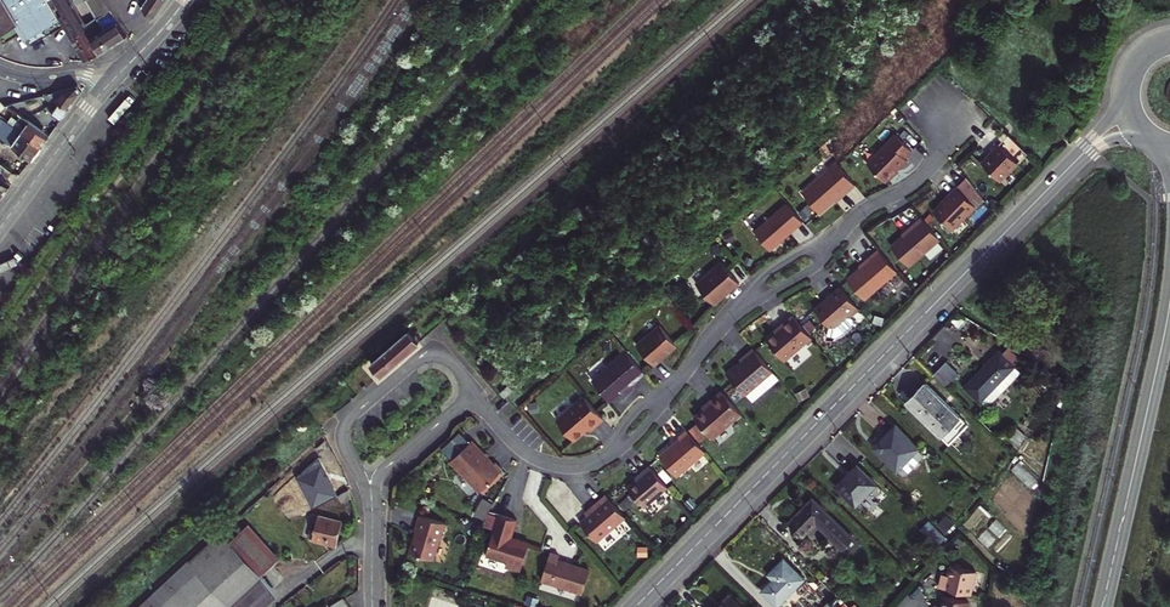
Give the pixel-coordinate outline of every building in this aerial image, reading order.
[(58,17),(49,1),(48,0),(0,0),(0,34),(18,23),(23,32),(26,37),(58,17)] [(65,28),(71,25),(56,0),(51,0),(49,1),(58,17),(65,28)] [(88,30),(86,26),(70,0),(56,0),(71,25),(76,35),(77,36),(88,30)] [(98,19),(103,15),(98,8),(99,7),(94,0),(91,0),(87,2),(98,19)] [(99,7),(98,8),(103,15),(98,19),(105,29),(100,32),(109,47),(115,43),(128,34),(105,0),(94,0),(99,7)] [(148,14),(152,20),(156,17),(167,0),(139,0),(148,14)] [(88,30),(101,52),(109,47),(100,32),(105,29),(98,19),(86,26),(88,30)] [(76,35),(71,25),(65,28),(71,38),(76,35)] [(77,36),(77,37),(90,59),(95,56),(101,52),(88,30),(77,36)] [(76,35),(71,38),(85,62),(90,59),(77,37),(77,36),(76,35)] [(145,85),(153,91),(160,80),(151,75),(145,85)] [(45,108),(62,119),(67,112),(82,92),(78,86),(48,94),(53,97),(50,101),(45,108)] [(21,116),(30,122),(37,112),(22,101),(6,106),(21,116)] [(30,122),(50,136),(57,125),(37,112),(30,122)] [(8,122),(43,146),(47,140),(50,136),(30,122),(21,116),(18,120),(12,116),(8,122)] [(33,159),(37,153),(43,146),(8,122),(7,121),(3,127),(0,125),(0,130),(1,131),(0,132),(0,144),(1,144),(5,139),(33,159)] [(903,139),(914,150),(920,144),(909,133),(903,139)] [(903,139),(898,134),(868,163),(887,182),(909,160),(907,157),(909,155),(914,150),(903,139)] [(1018,169),(996,148),(989,155),(990,155),(987,158),(979,166),(1000,186),(1018,169)] [(6,181),(12,172),(0,164),(0,177),(6,181)] [(836,166),(803,199),(822,217),(839,200),(846,193),(848,194),(855,187),(836,168),(836,166)] [(978,198),(961,176),(940,195),(941,196),(938,199),(926,209),(943,228),(978,198)] [(2,197),(7,191),(11,185),(6,181),(0,177),(0,196),(2,197)] [(785,205),(753,233),(768,252),(786,236),(801,224),(785,205)] [(938,243),(919,221),(912,228),(913,229),(908,233),(898,242),(915,262),(938,243)] [(895,273),(876,252),(867,259),(868,260),(864,264),(845,281),(862,301),(895,273)] [(727,292),(737,284),(719,263),(694,285),(710,304),(721,295),(725,291),(727,292)] [(857,311),(839,288),(828,298),(829,299),(823,303),(821,303),(813,310),(827,328),(824,337),(831,340),(840,335),(851,326),(851,322),(849,318),(857,311)] [(432,311),(442,323),(448,318),(438,306),(432,311)] [(806,335),(791,317),(778,328),(780,330),(776,332),(765,342),(779,358),(806,335)] [(674,345),(658,326),(635,346),(653,366),(661,359),(659,358),(663,355),(674,345)] [(371,363),(382,375),(394,364),(419,343),(409,331),(371,363)] [(965,387),(980,402),(987,396),(993,402),(1022,373),(1012,363),(1023,352),(1014,343),(1003,354),(1000,351),(980,371),(965,387)] [(1023,352),(1025,350),(1014,343),(1023,352)] [(771,372),(752,350),(739,361),(741,363),(738,365),(736,367),(734,367),(725,375),(743,396),(745,396),(751,404),(767,390),(760,382),(771,372)] [(644,374),(625,352),(591,382),(609,402),(626,387),(629,384),(630,386),(644,374)] [(947,361),(934,374),(947,386),(959,374),(947,361)] [(771,372),(760,382),(767,390),(778,381),(771,372)] [(906,402),(949,445),(968,425),(925,383),(916,392),(906,402)] [(510,385),(500,393),(506,399),(515,391),(510,385)] [(740,415),(720,392),(706,404),(707,405),(703,408),(692,418),(711,440),(740,415)] [(603,419),(583,396),(556,420),(574,441),(584,432),(588,429),(590,431),(603,419)] [(987,396),(980,402),(986,408),(993,402),(987,396)] [(885,444),(878,451),(897,470),(898,469),(918,449),(906,436),(901,431),(896,426),(884,439),(887,442),(885,444)] [(1009,436),(1017,444),(1025,435),(1017,427),(1009,436)] [(704,452),(686,430),(678,437),(679,439),(672,444),(658,456),(676,477),(704,452)] [(446,448),(454,456),(471,439),(463,431),(446,448)] [(485,451),(472,438),(471,439),(454,456),(451,459),(481,489),(503,468),(496,460),(495,461),(485,451)] [(898,469),(902,474),(907,472),(924,455),(918,449),(898,469)] [(299,476),(315,507),(341,494),(332,475),(323,456),(299,476)] [(839,489),(856,506),(877,485),(857,465),(848,474),(851,477),(849,479),(839,489)] [(667,488),(649,466),(641,474),(642,475),(638,479),(627,488),(644,508),(667,488)] [(341,494),(344,502),(352,498),(348,490),(341,494)] [(625,518),(606,495),(591,508),(593,510),(587,516),(579,522),(597,543),(625,518)] [(790,522),(803,536),(816,523),(843,549),(853,538),(814,499),(797,515),(790,522)] [(593,510),(591,508),(588,510),(585,513),(587,516),(593,510)] [(446,522),(420,513),(414,529),(416,530),(415,533),(414,536),(413,536),(408,550),(432,558),(439,540),(440,540),(446,522)] [(517,519),(499,513),(486,554),(507,561),(505,565),(521,570),(529,542),(520,539),(511,536),(517,519)] [(313,538),(337,545),(340,530),(343,522),(319,515),(313,538)] [(939,526),(946,533),(950,528),(943,522),(939,526)] [(261,576),(280,559),(248,525),(230,541),(221,531),(139,606),(227,606),(261,576)] [(564,561),(558,559),(559,555),(550,552),(541,580),(570,589),(577,565),(564,561)] [(762,591),(777,606),(804,579),(784,558),(772,571),(768,574),(773,579),(762,591)] [(971,590),(976,567),(951,561),(948,571),(946,570),(945,573),(945,574),(942,574),(940,583),(971,590)] [(278,594),(261,576),(227,606),(264,606),(278,594)] [(558,586),(557,592),(581,598),(583,592),(558,586)] [(969,598),(944,592),(941,601),(939,601),(938,603),(938,604),(935,604),(934,606),(967,606),(969,598)] [(730,594),(717,606),(744,606),(730,594)] [(346,598),(332,606),(351,606),(346,598)]
